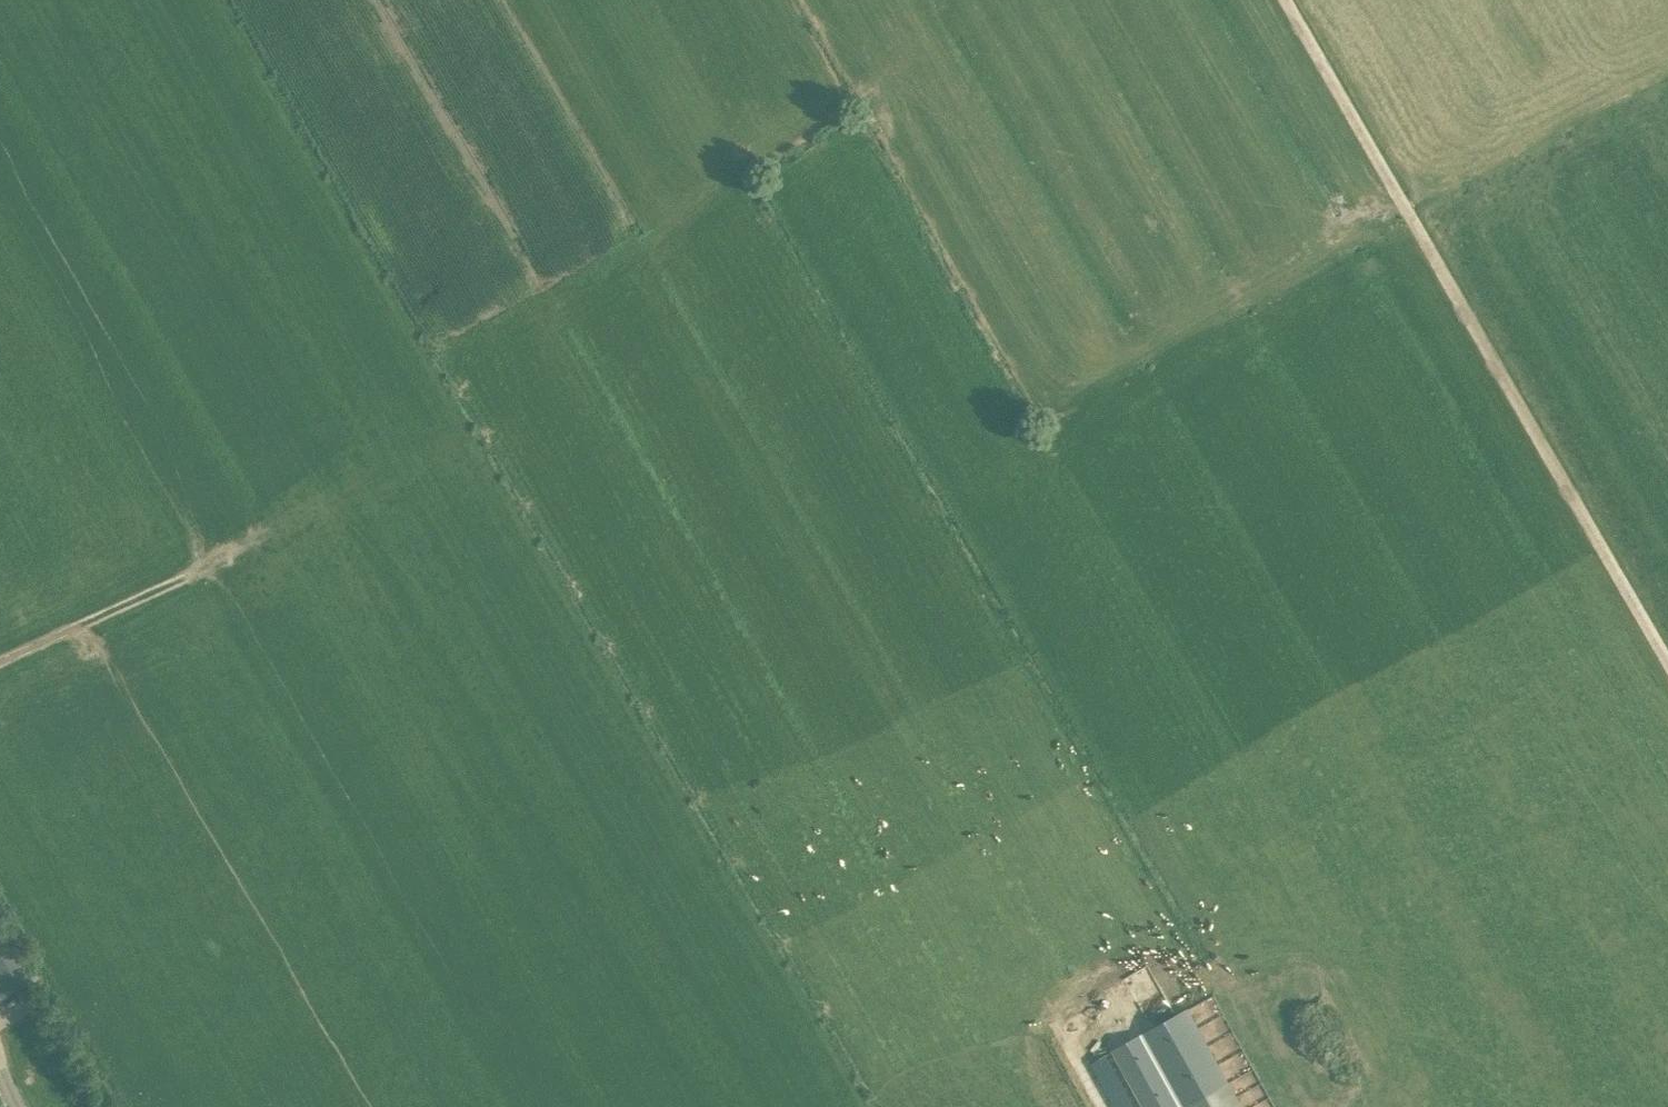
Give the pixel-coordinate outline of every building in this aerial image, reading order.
[(1228,1083),(1185,1106),(1241,1106),(1228,1083)]
